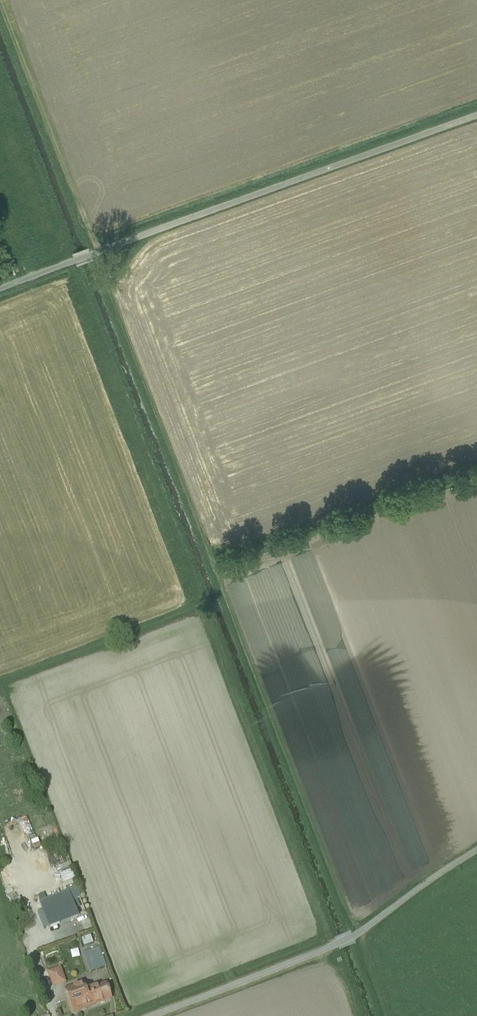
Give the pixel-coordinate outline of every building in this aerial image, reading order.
[(39,838),(32,840),(34,848),(41,846),(39,838)] [(64,881),(75,879),(73,872),(62,874),(64,881)] [(68,892),(71,901),(80,897),(76,888),(68,892)] [(50,927),(78,916),(71,901),(68,892),(40,903),(43,911),(50,927)] [(45,929),(50,927),(43,911),(38,913),(45,929)] [(100,947),(83,953),(90,972),(106,967),(100,947)] [(60,968),(48,972),(53,986),(65,982),(60,968)] [(83,984),(66,990),(68,997),(73,1013),(111,999),(106,984),(97,987),(85,991),(84,988),(83,984)]
